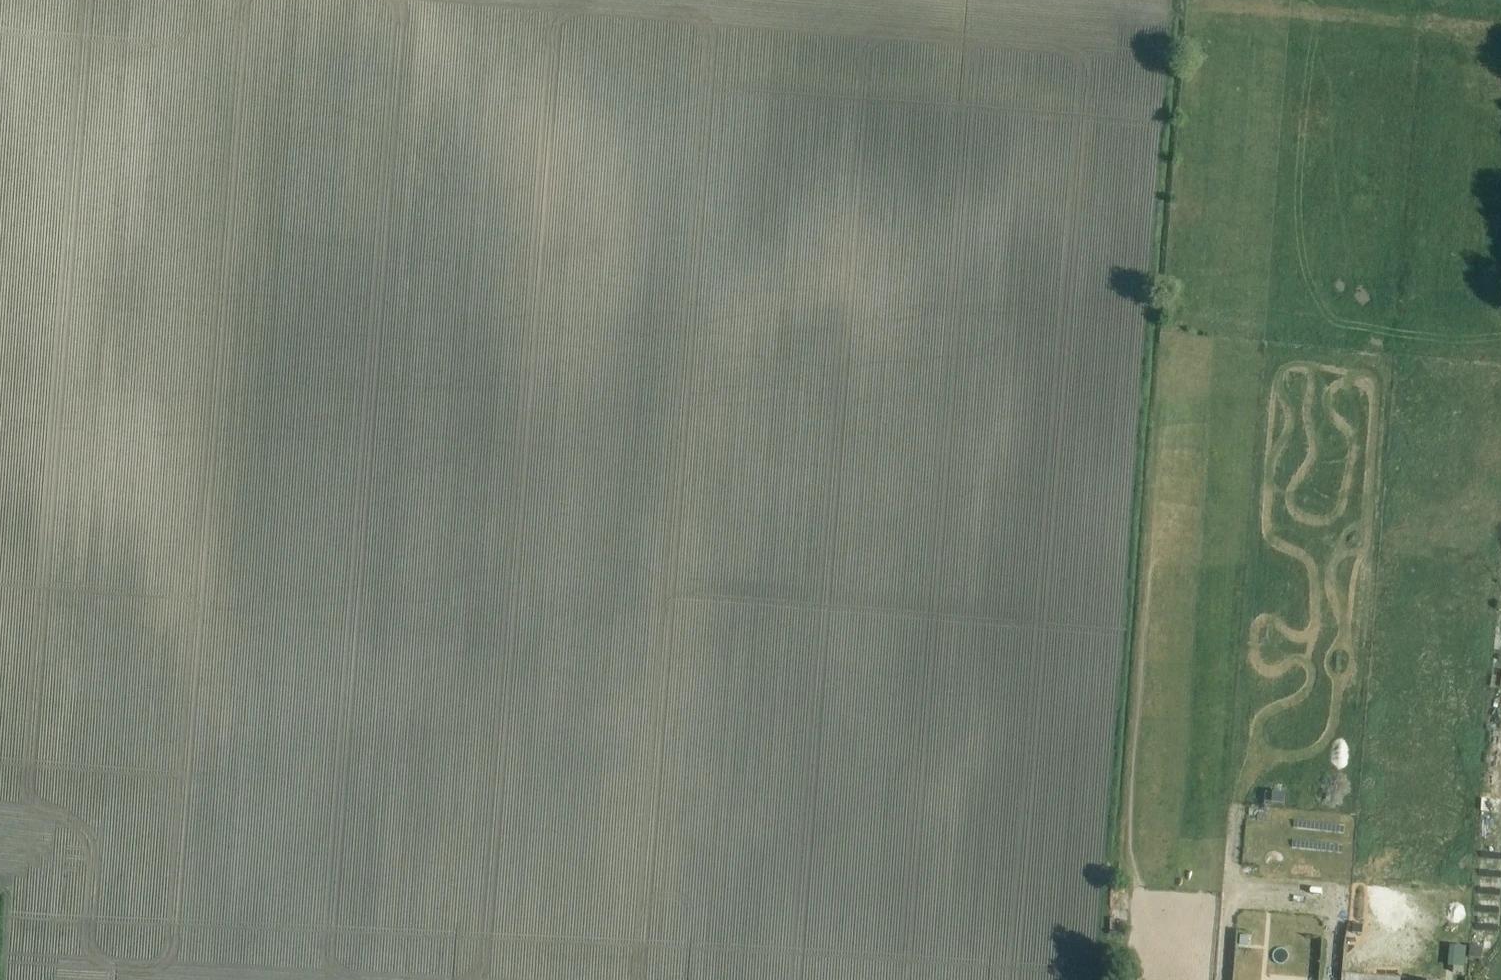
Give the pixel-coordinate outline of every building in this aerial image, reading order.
[(1248,908),(1248,915),(1272,916),(1273,909),(1248,908)] [(1434,977),(1432,956),(1418,957),(1419,977),(1434,977)]
